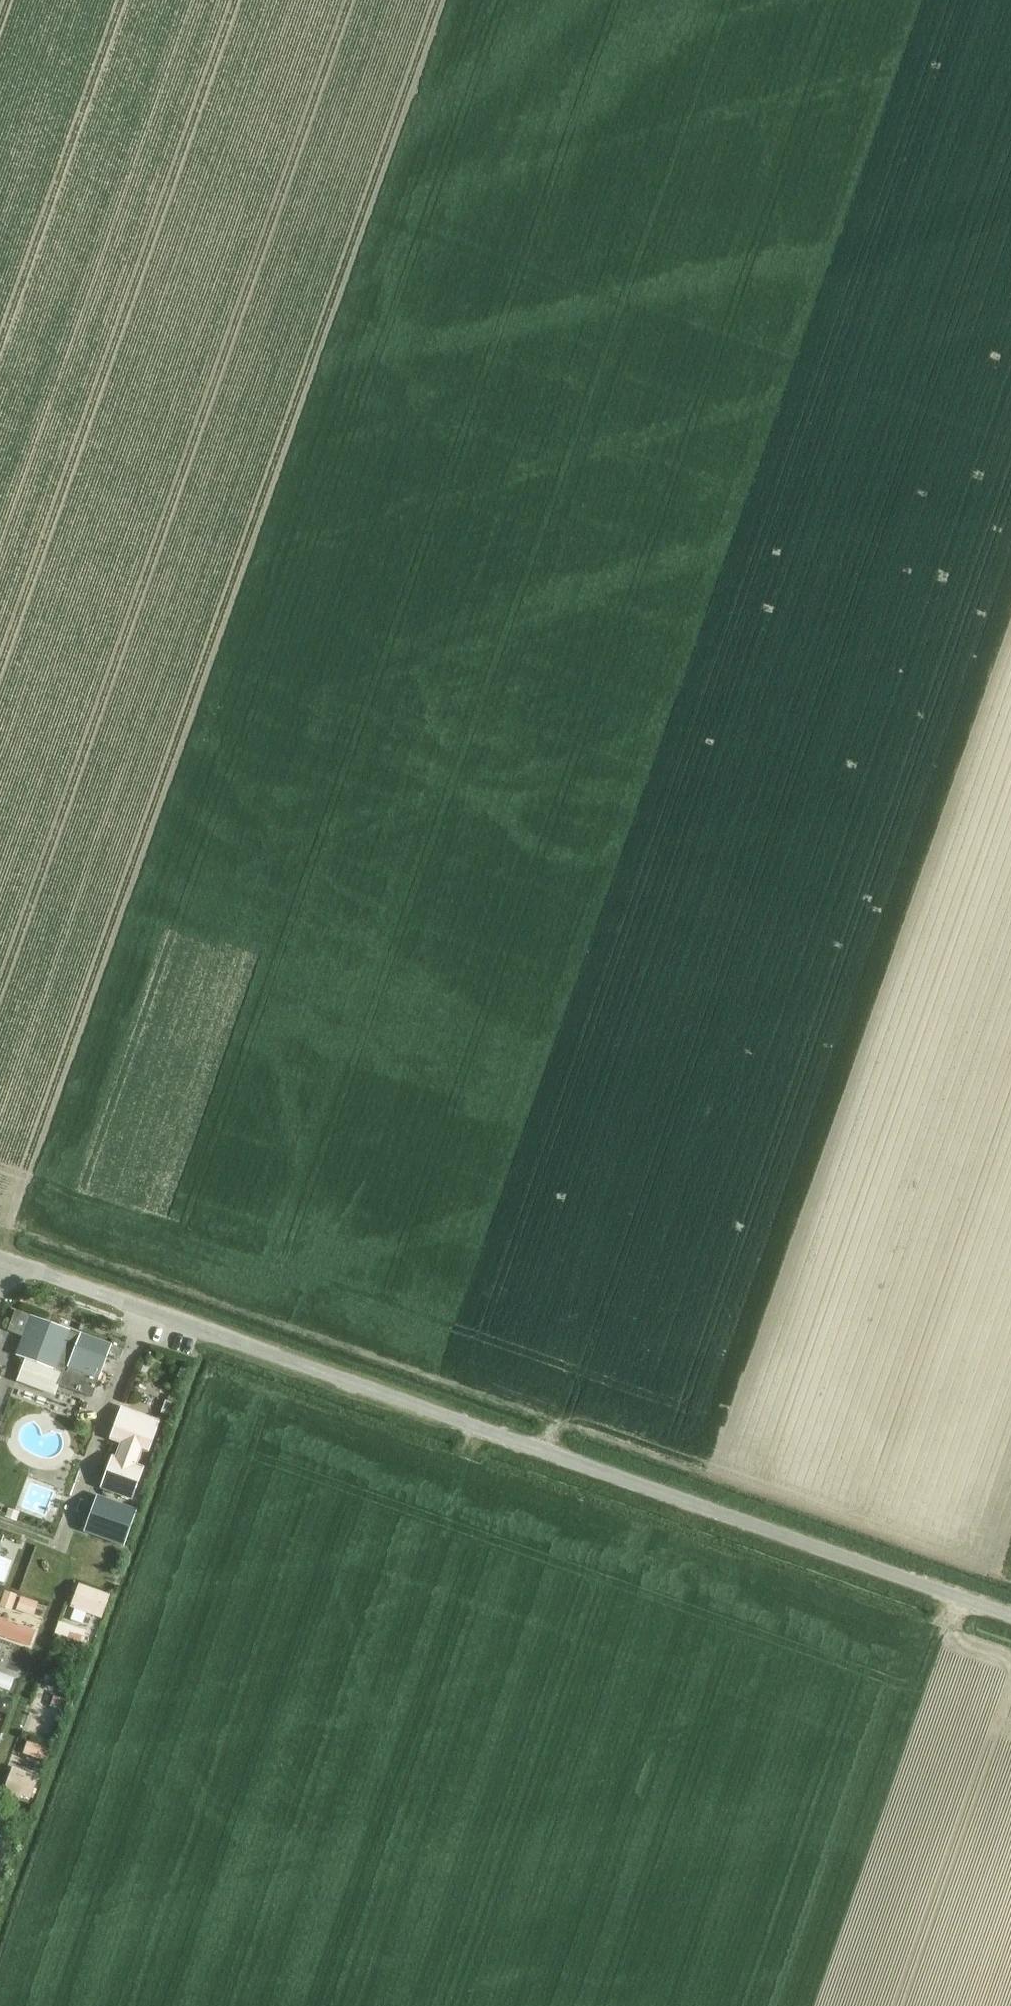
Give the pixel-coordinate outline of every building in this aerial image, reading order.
[(16,1314),(9,1333),(23,1338),(17,1356),(63,1373),(58,1386),(91,1398),(110,1347),(78,1335),(77,1339),(66,1335),(67,1332),(16,1314)] [(178,1405),(182,1391),(168,1388),(165,1402),(178,1405)] [(148,1455),(159,1422),(133,1414),(130,1423),(119,1419),(111,1442),(122,1445),(117,1460),(113,1459),(102,1490),(134,1500),(144,1470),(136,1467),(141,1452),(148,1455)] [(124,1548),(136,1513),(101,1501),(89,1536),(124,1548)] [(110,1610),(119,1583),(84,1570),(75,1598),(110,1610)] [(9,1579),(3,1595),(17,1600),(23,1585),(9,1579)] [(24,1585),(20,1600),(39,1606),(44,1591),(24,1585)] [(42,1618),(0,1608),(0,1626),(38,1635),(42,1618)] [(40,1787),(41,1761),(12,1760),(11,1786),(40,1787)]
